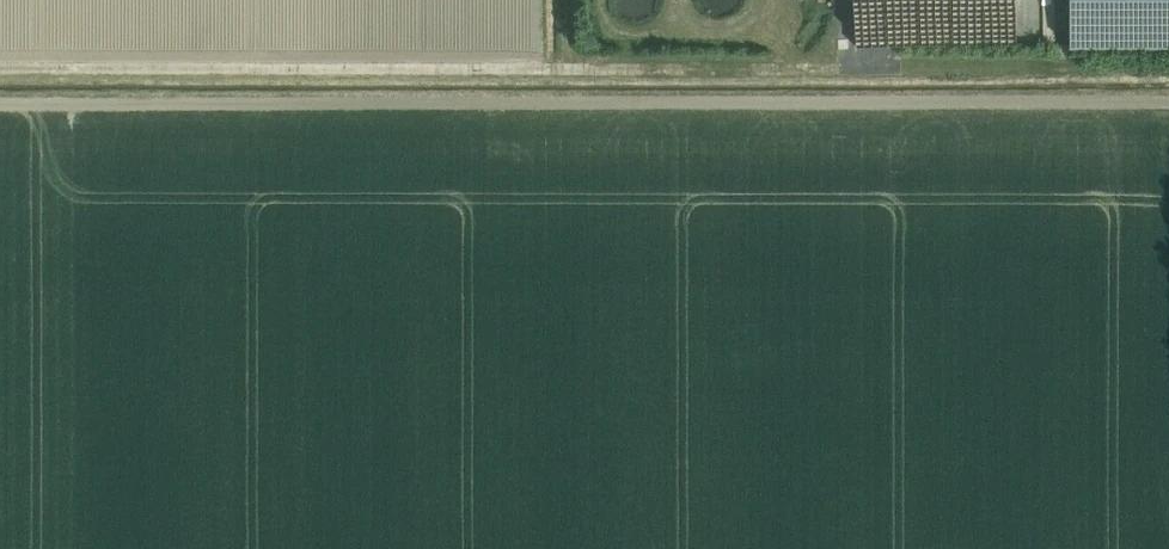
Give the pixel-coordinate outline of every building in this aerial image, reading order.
[(1068,48),(1168,48),(1168,0),(1068,0),(1068,48)]
